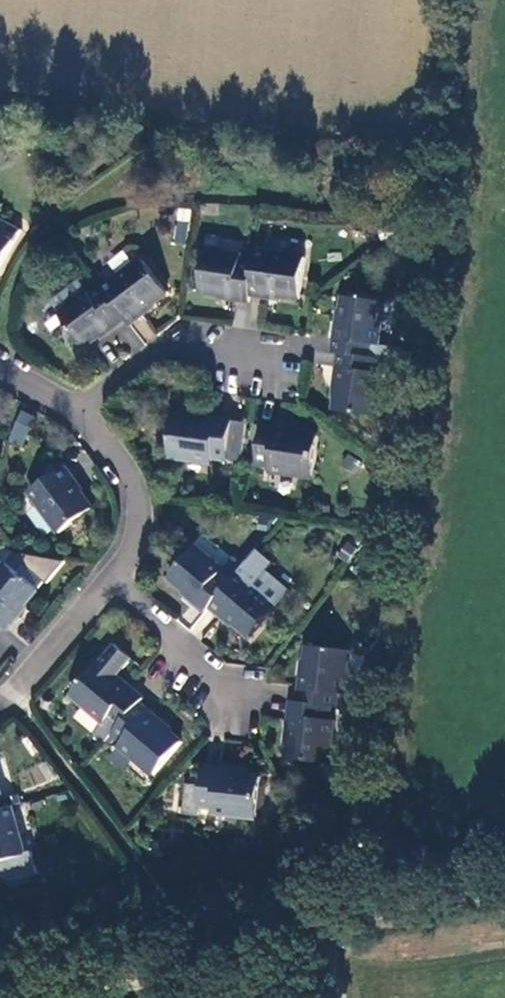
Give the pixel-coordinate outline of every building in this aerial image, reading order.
[(22,230),(0,217),(0,269),(22,230)] [(234,302),(249,304),(251,296),(257,251),(243,249),(242,257),(207,253),(201,293),(235,298),(234,302)] [(306,258),(257,251),(251,296),(265,298),(266,295),(300,300),(306,258)] [(143,260),(103,290),(126,320),(131,326),(142,317),(140,314),(168,293),(143,260)] [(52,304),(60,315),(88,293),(79,282),(52,304)] [(114,329),(126,320),(103,290),(102,288),(91,297),(88,293),(60,315),(85,348),(113,327),(114,329)] [(337,323),(333,353),(339,354),(372,359),(374,345),(378,346),(385,302),(344,296),(340,324),(337,323)] [(378,373),(380,360),(372,359),(339,354),(336,384),(339,384),(335,411),(377,417),(382,374),(378,373)] [(26,440),(36,420),(24,415),(14,434),(26,440)] [(213,457),(244,462),(249,423),(203,416),(202,418),(176,415),(169,456),(213,462),(213,457)] [(291,428),(263,424),(257,464),(270,466),(269,471),(313,478),(318,436),(291,431),(291,428)] [(66,467),(30,493),(60,534),(93,508),(73,481),(75,479),(66,467)] [(407,486),(398,479),(392,488),(402,494),(407,486)] [(194,603),(205,613),(210,607),(231,582),(221,574),(224,570),(197,546),(170,578),(195,601),(194,603)] [(275,562),(259,549),(231,582),(210,607),(223,617),(225,615),(252,637),(292,590),(268,571),(275,562)] [(4,626),(10,631),(20,620),(16,618),(46,582),(48,584),(68,561),(17,555),(9,565),(7,564),(0,573),(0,623),(4,626)] [(93,736),(103,744),(112,734),(140,702),(144,697),(122,677),(120,680),(117,676),(123,668),(126,669),(134,658),(117,643),(72,695),(105,723),(93,736)] [(301,673),(298,703),(332,707),(339,708),(340,693),(345,694),(350,651),(307,646),(305,674),(301,673)] [(163,723),(140,702),(112,734),(124,745),(122,748),(154,775),(181,742),(161,725),(163,723)] [(331,722),(332,707),(298,703),(291,702),(289,734),(290,734),(289,760),(330,765),(333,736),(334,723),(331,722)] [(347,737),(333,736),(330,765),(344,765),(347,737)] [(235,771),(205,767),(203,784),(188,783),(184,814),(199,817),(200,806),(214,809),(213,813),(256,819),(256,812),(260,786),(262,776),(234,774),(235,771)] [(266,787),(260,786),(256,812),(263,813),(266,787)] [(12,806),(1,810),(0,810),(0,877),(12,881),(38,873),(31,853),(25,854),(12,806)] [(296,831),(286,829),(285,840),(295,842),(296,831)]
